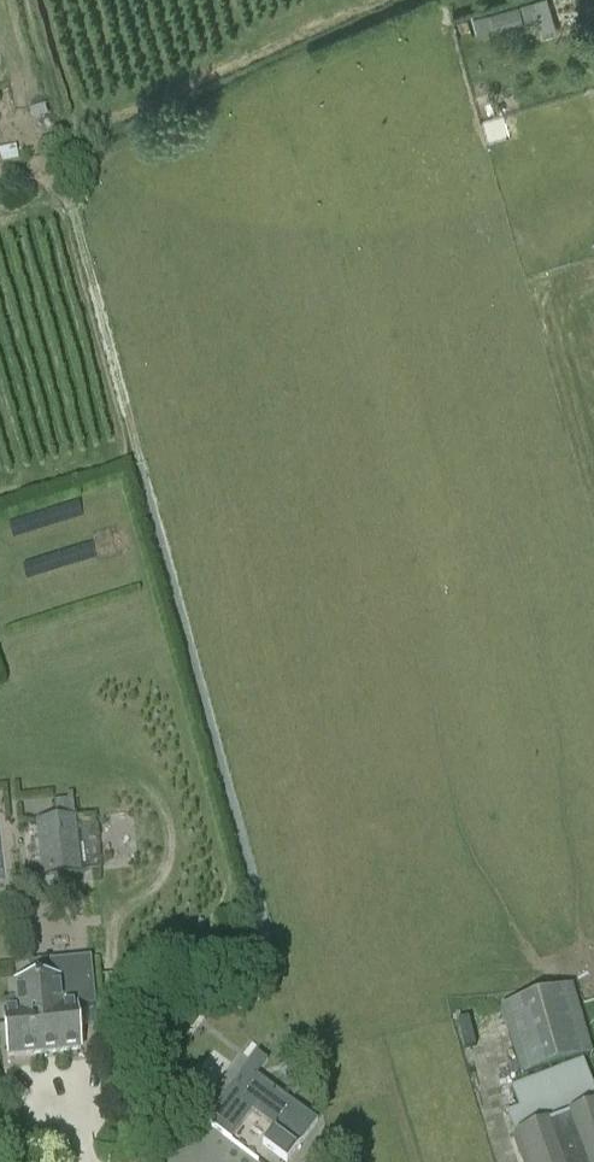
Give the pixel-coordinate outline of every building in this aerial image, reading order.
[(490,11),(495,31),(524,23),(518,3),(490,11)] [(73,801),(52,803),(54,820),(36,822),(43,877),(81,873),(73,801)] [(13,983),(16,1010),(3,1011),(8,1057),(81,1050),(76,1007),(94,1005),(89,958),(28,964),(30,981),(13,983)] [(593,1057),(572,987),(501,1008),(522,1078),(593,1057)] [(506,1115),(515,1140),(513,1140),(521,1161),(593,1161),(593,1091),(583,1062),(510,1089),(518,1111),(506,1115)] [(257,1078),(241,1066),(230,1082),(233,1084),(205,1122),(230,1140),(257,1106),(279,1123),(263,1145),(285,1161),(288,1161),(318,1122),(257,1077),(257,1078)] [(293,1097),(305,1090),(291,1066),(279,1073),(293,1097)] [(332,1153),(316,1157),(317,1161),(335,1161),(332,1153)]
